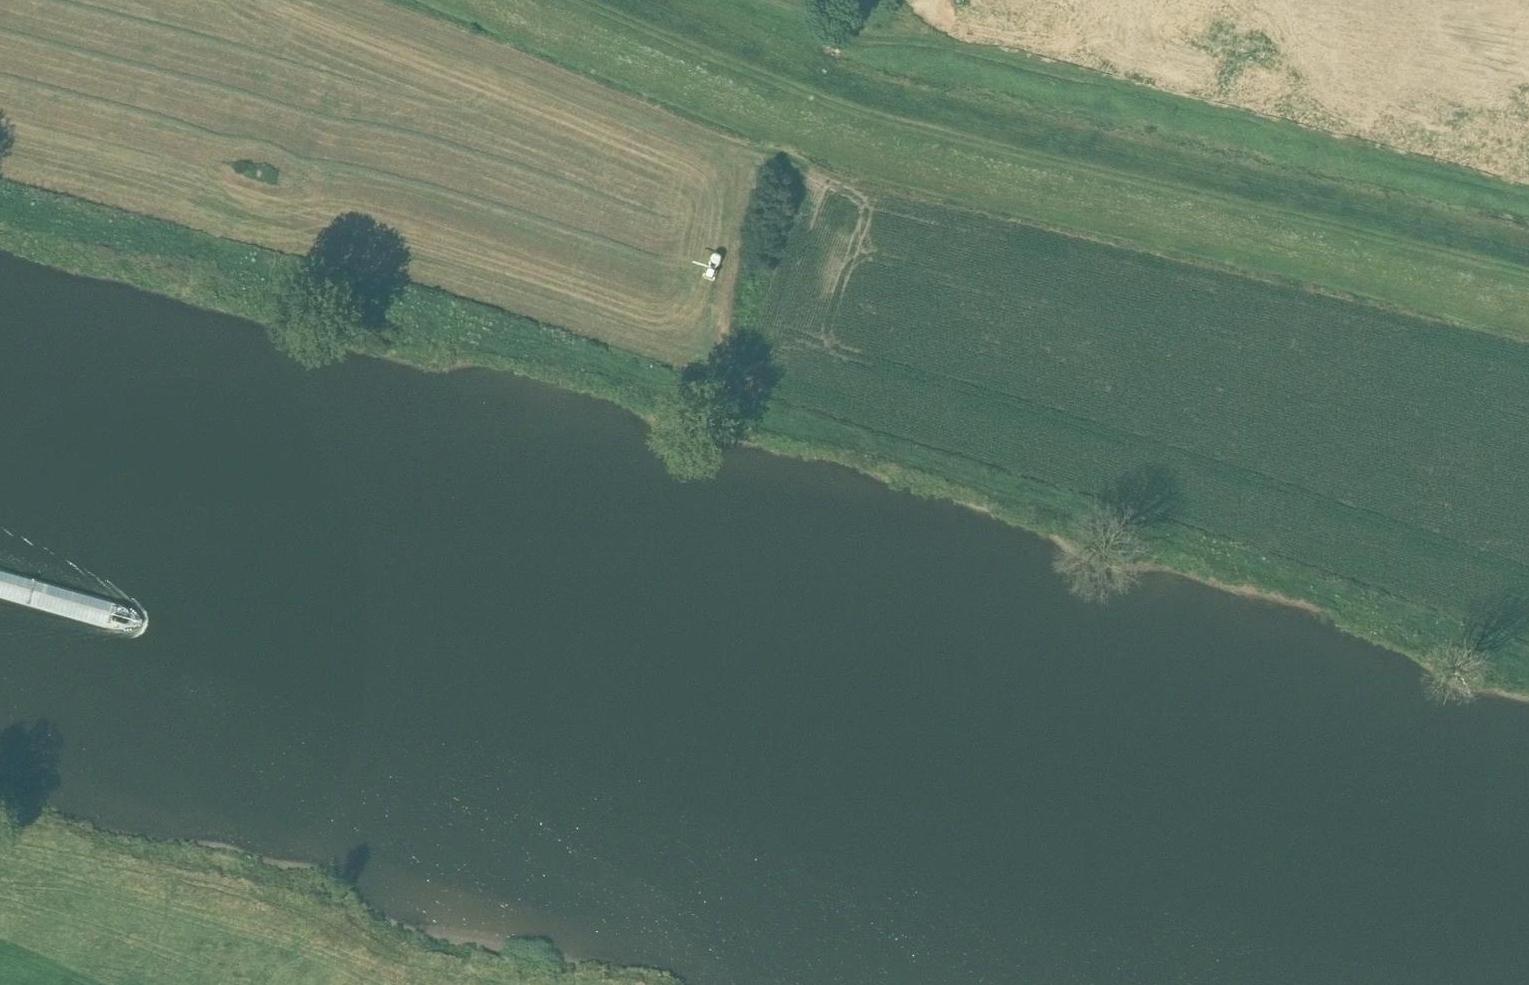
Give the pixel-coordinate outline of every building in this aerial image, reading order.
[(1376,20),(1361,16),(1358,26),(1374,29),(1376,20)] [(1497,49),(1482,46),(1479,55),(1495,59),(1497,49)]
